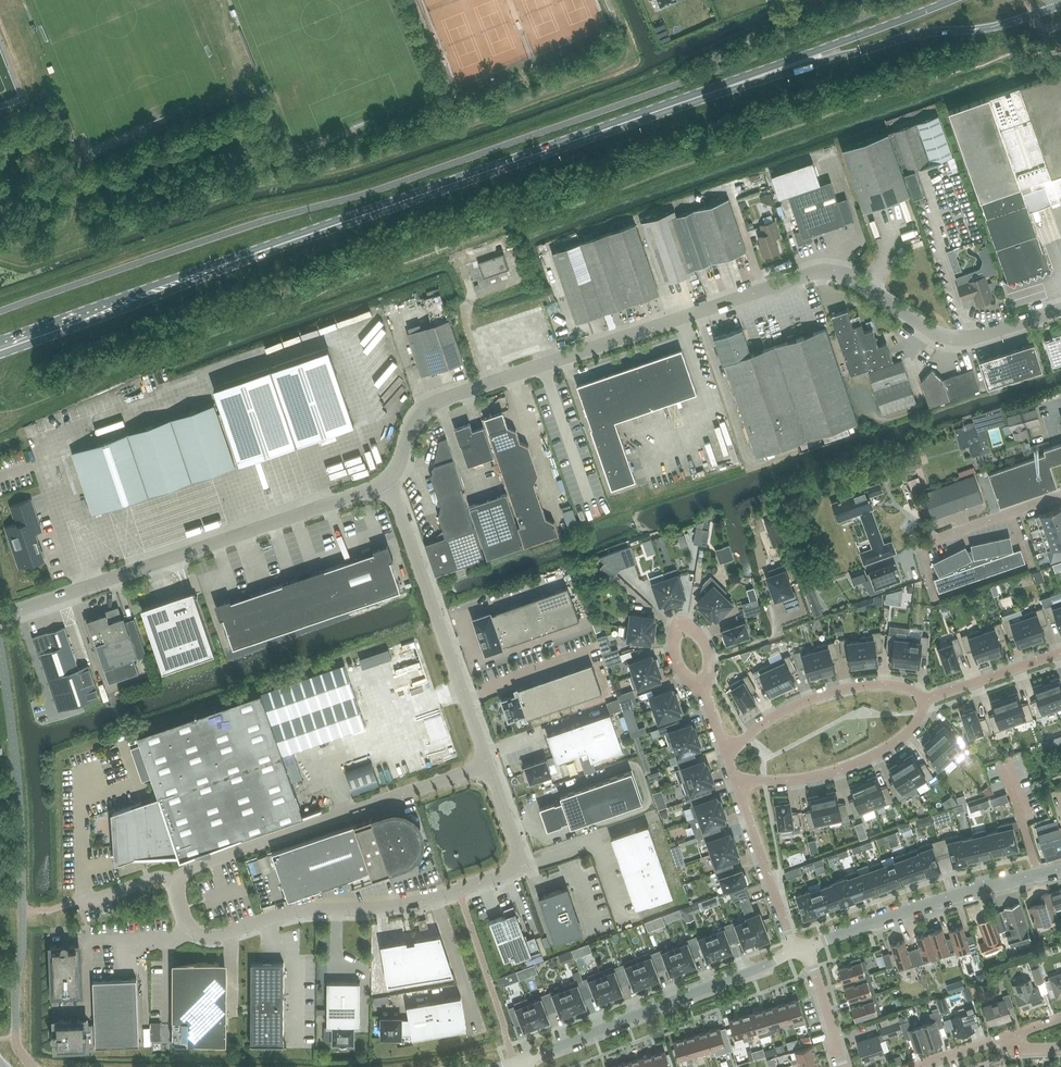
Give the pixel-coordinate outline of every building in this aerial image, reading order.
[(669,32),(659,36),(661,41),(671,37),(669,32)] [(980,201),(996,247),(1008,280),(1049,265),(1037,232),(1027,203),(1028,202),(1024,192),(1045,185),(1051,203),(1060,200),(1060,72),(1060,71),(989,97),(948,111),(980,201)] [(913,197),(924,194),(915,169),(952,156),(938,115),(890,132),(913,197)] [(864,211),(910,195),(888,133),(842,149),(864,211)] [(812,161),(771,175),(779,198),(788,195),(796,217),(800,231),(794,233),(798,245),(811,241),(809,235),(845,223),(844,222),(854,219),(846,198),(837,201),(830,181),(820,184),(812,161)] [(711,263),(746,251),(728,198),(693,210),(711,263)] [(744,200),(737,202),(740,209),(747,207),(744,200)] [(711,263),(693,210),(676,216),(674,210),(641,221),(662,283),(695,272),(694,269),(711,263)] [(765,256),(779,251),(775,238),(780,236),(775,220),(760,225),(763,235),(758,236),(765,256)] [(604,312),(632,303),(659,293),(635,223),(580,242),(604,312)] [(604,312),(580,242),(552,252),(576,322),(604,312)] [(954,248),(947,251),(954,272),(962,270),(954,248)] [(509,267),(504,252),(478,261),(484,276),(509,267)] [(969,282),(958,286),(963,300),(974,296),(977,305),(993,299),(990,292),(1001,288),(998,280),(987,283),(984,276),(969,281),(969,282)] [(547,302),(555,299),(552,292),(545,295),(547,302)] [(422,374),(463,360),(440,293),(424,299),(432,325),(408,333),(422,374)] [(867,368),(892,360),(886,342),(878,345),(873,328),(864,331),(859,315),(850,318),(847,309),(830,315),(850,374),(867,368)] [(750,354),(741,328),(715,337),(724,363),(725,363),(756,455),(857,421),(825,328),(750,354)] [(1060,362),(1060,331),(1057,333),(1051,335),(1052,338),(1044,340),(1052,365),(1060,362)] [(1007,352),(1015,377),(1041,369),(1034,347),(1032,345),(1030,345),(1007,352)] [(354,424),(328,348),(214,387),(240,463),(354,424)] [(613,488),(636,480),(615,421),(697,392),(682,350),(577,386),(613,488)] [(988,386),(1015,377),(1007,352),(983,360),(981,361),(981,364),(988,386)] [(892,360),(867,368),(882,414),(916,402),(902,360),(893,363),(892,360)] [(979,389),(972,369),(943,379),(931,369),(921,381),(929,407),(979,389)] [(93,513),(235,465),(214,403),(72,452),(93,513)] [(963,427),(955,429),(960,448),(969,446),(971,456),(991,451),(986,430),(987,429),(1009,422),(1009,424),(1008,424),(1009,426),(1010,425),(1011,431),(1013,431),(1015,439),(1029,435),(1026,427),(1039,424),(1039,422),(1037,422),(1033,409),(1035,409),(1035,407),(1007,414),(1004,406),(972,417),(974,422),(962,425),(963,427)] [(489,432),(507,425),(502,411),(484,417),(489,432)] [(472,430),(470,423),(455,428),(460,445),(461,444),(468,465),(494,456),(484,426),(472,430)] [(518,526),(524,545),(559,534),(554,521),(546,517),(534,482),(538,473),(529,445),(520,441),(516,430),(507,425),(489,432),(520,525),(518,526)] [(437,496),(460,488),(463,487),(446,439),(439,441),(431,477),(437,496)] [(1043,450),(1044,454),(988,473),(1000,506),(1057,486),(1050,465),(1060,461),(1060,443),(1043,450)] [(905,472),(923,465),(919,455),(901,461),(905,472)] [(902,466),(895,468),(899,480),(906,477),(902,466)] [(958,472),(960,476),(975,470),(974,466),(958,472)] [(932,519),(934,518),(982,500),(973,474),(923,493),(932,519)] [(918,476),(908,480),(913,494),(923,490),(918,476)] [(884,545),(870,509),(872,508),(868,498),(882,493),(879,484),(864,489),(865,491),(831,503),(838,521),(859,513),(873,549),(860,553),(864,564),(895,552),(891,542),(884,545)] [(484,558),(474,527),(460,488),(437,496),(441,506),(438,516),(445,537),(425,544),(435,574),(484,558)] [(524,545),(518,526),(507,493),(506,494),(505,492),(501,494),(501,495),(475,504),(474,503),(470,504),(470,505),(469,506),(487,557),(524,545)] [(40,527),(38,520),(30,499),(10,506),(16,522),(5,526),(20,568),(45,559),(34,529),(40,527)] [(1060,520),(1060,507),(1035,516),(1039,528),(1060,520)] [(783,542),(778,530),(773,517),(765,520),(769,533),(774,545),(783,542)] [(1043,539),(1060,533),(1060,520),(1039,528),(1043,539)] [(700,544),(703,529),(696,528),(694,543),(700,544)] [(703,529),(700,544),(706,545),(709,530),(703,529)] [(1047,550),(1060,545),(1060,533),(1043,539),(1047,550)] [(1012,552),(1009,537),(972,545),(973,549),(967,551),(966,550),(965,547),(934,563),(940,577),(934,579),(938,592),(1025,562),(1021,549),(1012,552)] [(374,549),(232,600),(231,598),(217,603),(222,617),(224,616),(235,646),(400,587),(389,557),(392,556),(387,542),(373,547),(374,549)] [(729,545),(723,547),(727,560),(734,558),(729,545)] [(1047,550),(1051,562),(1060,558),(1060,545),(1047,550)] [(620,550),(626,567),(637,563),(631,546),(620,550)] [(599,557),(605,563),(616,574),(621,569),(626,567),(620,550),(599,557)] [(1053,564),(1056,572),(1060,570),(1060,561),(1053,564)] [(612,578),(616,574),(605,563),(600,568),(612,578)] [(880,588),(904,579),(898,563),(873,572),(871,567),(860,571),(863,578),(873,574),(880,588)] [(784,568),(783,564),(768,570),(770,574),(765,576),(774,601),(781,598),(786,611),(800,606),(795,593),(794,593),(785,568),(784,568)] [(665,579),(673,603),(681,600),(681,598),(685,596),(675,568),(662,573),(664,579),(665,579)] [(1040,570),(1033,572),(1035,581),(1043,578),(1040,570)] [(701,605),(699,606),(705,612),(723,594),(726,591),(711,576),(703,584),(700,593),(703,596),(697,601),(701,605)] [(665,606),(673,603),(665,579),(664,579),(653,583),(660,605),(664,603),(665,606)] [(579,619),(568,586),(496,611),(497,612),(491,614),(490,612),(475,618),(475,617),(473,618),(474,619),(478,632),(477,632),(480,640),(481,639),(485,652),(486,653),(487,653),(502,647),(502,645),(507,643),(508,644),(579,619)] [(812,587),(804,590),(808,599),(815,596),(812,587)] [(885,603),(901,605),(903,589),(886,594),(885,603)] [(164,671),(214,653),(192,591),(142,608),(164,671)] [(1045,608),(1051,622),(1056,620),(1058,622),(1059,625),(1058,626),(1060,633),(1060,592),(1041,599),(1043,607),(1045,608)] [(723,594),(705,612),(711,618),(713,617),(716,620),(732,603),(723,594)] [(744,610),(759,605),(757,599),(742,604),(744,610)] [(865,600),(856,603),(857,611),(867,607),(865,600)] [(946,602),(940,604),(942,611),(948,609),(946,602)] [(759,605),(744,610),(746,616),(761,612),(759,605)] [(818,605),(811,608),(814,617),(821,614),(818,605)] [(1022,614),(1032,641),(1036,640),(1036,642),(1046,638),(1043,631),(1042,631),(1041,628),(1041,625),(1047,623),(1042,608),(1022,614)] [(120,618),(117,609),(87,619),(109,682),(139,672),(135,659),(147,655),(134,618),(126,621),(124,616),(120,618)] [(1032,641),(1022,614),(1021,609),(1001,616),(1008,637),(1014,635),(1016,636),(1017,640),(1016,640),(1019,648),(1028,644),(1028,642),(1032,641)] [(629,627),(654,630),(655,622),(653,621),(654,617),(631,614),(629,627)] [(980,629),(990,656),(994,654),(994,656),(1004,653),(1001,646),(1000,646),(999,642),(999,640),(1005,638),(1000,622),(992,625),(994,629),(982,633),(981,629),(980,629)] [(725,644),(749,635),(745,623),(723,630),(724,634),(722,635),(725,644)] [(629,627),(625,626),(623,639),(650,643),(651,638),(653,639),(654,630),(629,627)] [(79,668),(65,627),(46,633),(46,632),(32,637),(39,657),(40,656),(58,710),(99,696),(89,665),(79,668)] [(986,657),(990,656),(980,629),(961,636),(966,651),(972,649),(974,651),(975,655),(974,655),(977,662),(986,659),(986,657)] [(861,641),(864,665),(868,664),(868,666),(878,665),(877,657),(876,658),(876,654),(877,652),(883,651),(880,632),(872,633),(873,639),(861,641)] [(905,665),(908,637),(888,634),(886,651),(892,651),(892,653),(892,657),(891,657),(890,665),(900,666),(901,664),(905,665)] [(605,660),(620,655),(618,648),(611,651),(605,635),(597,637),(605,660)] [(908,637),(905,665),(909,665),(909,667),(919,668),(920,661),(919,661),(919,657),(920,655),(926,656),(929,637),(921,636),(921,638),(908,637)] [(960,666),(957,657),(957,655),(963,653),(957,637),(950,640),(951,644),(939,648),(942,656),(940,657),(942,663),(944,662),(947,670),(949,670),(949,672),(959,669),(958,667),(960,666)] [(864,665),(861,641),(848,643),(847,639),(840,640),(842,656),(848,655),(849,657),(850,661),(849,661),(849,669),(860,668),(859,665),(864,665)] [(814,647),(822,674),(826,673),(827,675),(837,672),(834,665),(833,665),(832,661),(833,659),(839,657),(834,641),(814,647)] [(770,643),(763,645),(766,652),(772,649),(770,643)] [(818,675),(822,674),(814,647),(815,651),(803,654),(802,651),(794,653),(799,669),(805,667),(806,668),(808,672),(807,673),(809,680),(819,677),(818,675)] [(771,663),(783,689),(787,687),(788,689),(797,684),(794,677),(793,678),(791,674),(791,672),(797,669),(790,654),(771,663)] [(620,655),(605,660),(607,666),(622,661),(620,655)] [(634,675),(658,667),(655,659),(653,660),(652,655),(630,663),(634,675)] [(585,698),(602,692),(592,663),(575,669),(585,698)] [(779,690),(783,689),(771,663),(753,672),(754,676),(760,687),(765,684),(767,686),(769,689),(768,690),(771,697),(780,692),(779,690)] [(634,675),(630,676),(634,689),(660,680),(659,676),(661,675),(658,667),(634,675)] [(568,704),(585,698),(575,669),(558,675),(568,704)] [(552,709),(568,704),(558,675),(542,680),(552,709)] [(746,710),(754,705),(753,704),(755,702),(751,694),(750,692),(756,689),(747,675),(729,686),(743,710),(745,708),(746,710)] [(1056,711),(1060,709),(1060,681),(1060,677),(1050,681),(1051,683),(1047,684),(1056,711)] [(527,718),(552,709),(542,680),(517,689),(515,689),(517,694),(502,699),(509,719),(513,718),(513,720),(522,717),(521,715),(524,714),(526,719),(527,718)] [(1056,711),(1047,684),(1043,686),(1042,684),(1032,687),(1035,694),(1036,694),(1037,698),(1037,700),(1031,702),(1036,717),(1056,711)] [(654,710),(678,701),(675,693),(673,694),(672,689),(650,697),(654,710)] [(619,701),(634,695),(632,690),(617,695),(619,701)] [(303,814),(261,692),(138,735),(159,796),(115,811),(118,862),(139,855),(140,859),(148,859),(149,855),(178,853),(180,858),(322,809),(322,808),(303,814)] [(1005,699),(1014,725),(1033,719),(1028,703),(1022,705),(1020,703),(1019,700),(1020,699),(1018,692),(1008,695),(1009,697),(1005,699)] [(626,719),(634,716),(630,705),(636,702),(634,695),(619,701),(626,719)] [(1014,725),(1005,699),(1001,700),(1000,698),(990,702),(993,709),(994,709),(995,712),(994,715),(989,716),(994,732),(1014,725)] [(678,701),(654,710),(658,722),(680,714),(679,710),(681,709),(678,701)] [(973,710),(972,708),(963,711),(964,713),(962,714),(970,736),(982,732),(983,736),(991,733),(985,718),(980,720),(978,718),(975,709),(973,710)] [(553,751),(555,756),(557,761),(588,750),(591,760),(623,749),(610,712),(548,734),(551,744),(550,744),(552,751),(553,751)] [(645,726),(638,728),(634,716),(626,719),(632,737),(647,732),(645,726)] [(674,744),(697,735),(695,727),(692,728),(691,724),(678,728),(676,722),(658,728),(660,735),(665,733),(670,745),(674,744)] [(934,738),(953,759),(969,745),(958,732),(953,736),(951,736),(948,733),(949,732),(944,726),(936,733),(938,735),(934,738)] [(677,763),(695,757),(693,751),(700,748),(698,744),(700,743),(697,735),(674,744),(678,755),(675,756),(677,763)] [(639,756),(644,754),(638,736),(632,738),(639,756)] [(938,772),(953,759),(934,738),(931,740),(930,739),(922,746),(927,751),(928,751),(931,754),(931,756),(927,760),(938,772)] [(1054,745),(1051,738),(1044,741),(1046,748),(1054,745)] [(644,754),(639,756),(645,774),(651,772),(644,754)] [(916,787),(927,781),(933,777),(925,763),(920,766),(918,765),(916,761),(917,761),(913,754),(904,760),(905,761),(901,764),(914,784),(916,787)] [(548,764),(557,761),(555,756),(546,759),(546,758),(525,766),(526,770),(524,771),(526,778),(529,777),(530,781),(551,774),(548,764)] [(680,782),(682,782),(710,772),(707,764),(705,764),(704,760),(697,763),(695,757),(677,763),(679,768),(675,770),(680,782)] [(344,771),(352,794),(361,791),(379,785),(371,762),(344,771)] [(916,787),(914,784),(901,764),(898,766),(897,764),(888,769),(892,776),(893,775),(895,779),(895,781),(890,784),(900,800),(906,796),(905,794),(916,787)] [(1051,771),(1054,778),(1060,776),(1060,767),(1051,771)] [(643,802),(632,769),(560,795),(562,801),(569,821),(571,826),(643,802)] [(660,770),(647,774),(650,781),(662,777),(660,770)] [(690,799),(708,793),(706,787),(712,785),(711,781),(713,780),(710,772),(682,782),(686,793),(684,794),(686,801),(690,800),(690,799)] [(863,783),(874,809),(893,801),(887,786),(881,788),(880,787),(878,783),(879,783),(876,776),(867,780),(867,782),(863,783)] [(874,809),(863,783),(860,785),(859,783),(849,787),(852,794),(853,793),(855,797),(854,799),(849,802),(855,817),(874,809)] [(990,784),(982,791),(986,795),(993,793),(990,784)] [(823,796),(829,824),(842,821),(842,823),(850,821),(846,803),(840,804),(838,803),(837,799),(838,799),(836,791),(827,793),(827,795),(823,796)] [(699,817),(723,808),(720,800),(718,801),(716,797),(710,799),(708,793),(690,799),(690,800),(692,805),(690,806),(695,818),(699,817)] [(993,805),(1009,800),(1006,793),(991,798),(993,805)] [(829,824),(823,796),(819,797),(818,795),(808,798),(810,805),(811,805),(812,809),(811,811),(805,812),(809,828),(829,824)] [(665,800),(656,803),(658,809),(667,807),(665,800)] [(788,802),(787,800),(778,801),(778,804),(776,804),(777,812),(775,813),(776,819),(778,819),(780,832),(793,830),(793,832),(801,831),(798,813),(792,813),(791,811),(790,802),(788,802)] [(978,802),(980,808),(989,805),(987,800),(978,802)] [(547,829),(562,824),(562,823),(569,821),(562,801),(555,804),(555,802),(540,808),(547,829)] [(972,811),(980,808),(978,802),(970,805),(972,811)] [(955,813),(963,810),(961,804),(953,807),(955,813)] [(703,836),(720,830),(718,824),(725,822),(723,817),(726,817),(723,808),(699,817),(703,828),(700,829),(703,836)] [(667,809),(659,812),(662,818),(669,815),(667,809)] [(370,870),(350,877),(352,885),(388,873),(390,872),(389,868),(404,863),(412,858),(418,851),(420,842),(420,832),(414,823),(408,819),(400,815),(388,816),(373,822),(372,818),(354,824),(370,870)] [(917,827),(932,823),(930,816),(915,820),(917,827)] [(1060,856),(1060,836),(1056,821),(1036,828),(1046,860),(1060,856)] [(902,831),(911,828),(909,822),(900,825),(902,831)] [(289,899),(350,877),(370,870),(354,824),(272,852),(289,899)] [(611,837),(623,872),(660,859),(648,824),(611,837)] [(999,831),(1004,850),(1009,849),(1009,850),(1017,848),(1012,827),(999,831)] [(992,854),(987,834),(986,829),(972,833),(973,837),(978,856),(984,855),(984,856),(992,854)] [(712,853),(736,845),(733,837),(731,838),(729,833),(722,836),(720,830),(703,836),(705,842),(708,842),(712,853)] [(866,830),(858,833),(861,839),(869,836),(866,830)] [(999,851),(1004,850),(999,831),(987,834),(992,854),(999,853),(999,851)] [(886,835),(888,841),(896,837),(894,832),(886,835)] [(967,862),(967,861),(962,840),(960,834),(947,837),(939,840),(943,854),(950,852),(953,865),(967,862)] [(880,843),(888,841),(886,835),(877,838),(880,843)] [(974,857),(978,856),(973,837),(962,840),(967,861),(974,859),(974,857)] [(936,856),(943,854),(939,840),(930,843),(918,847),(918,848),(927,873),(927,874),(940,869),(936,856)] [(861,844),(863,849),(872,846),(870,841),(861,844)] [(855,852),(863,849),(861,844),(853,847),(855,852)] [(677,845),(675,845),(670,847),(676,866),(684,863),(677,845)] [(716,873),(733,866),(731,860),(738,858),(736,854),(738,853),(736,845),(712,853),(716,865),(713,866),(716,873)] [(920,875),(927,873),(918,848),(906,853),(914,876),(919,874),(920,875)] [(837,853),(839,858),(847,855),(845,850),(837,853)] [(790,865),(804,860),(800,851),(787,855),(790,865)] [(830,861),(839,858),(837,853),(828,856),(830,861)] [(910,877),(914,876),(906,853),(894,857),(895,861),(902,881),(910,879),(910,877)] [(813,861),(814,867),(823,864),(821,858),(813,861)] [(660,859),(623,872),(635,908),(673,895),(660,859)] [(806,870),(814,867),(813,861),(804,864),(806,870)] [(890,884),(884,865),(882,861),(869,866),(870,870),(878,890),(885,887),(885,886),(890,884)] [(895,884),(902,881),(895,861),(884,865),(890,884),(895,883),(895,884)] [(733,866),(716,873),(718,879),(720,878),(725,890),(748,882),(746,873),(743,874),(742,870),(735,872),(733,866)] [(787,879),(803,873),(800,866),(785,871),(787,879)] [(865,893),(859,874),(858,870),(844,875),(845,878),(854,900),(854,899),(861,896),(860,895),(865,893)] [(871,893),(878,890),(870,870),(859,874),(865,893),(870,891),(871,893)] [(852,901),(854,900),(845,878),(833,882),(834,883),(841,904),(841,905),(849,902),(849,901),(852,899),(852,901)] [(824,908),(828,906),(822,888),(819,882),(808,886),(809,891),(810,892),(817,912),(824,909),(824,908)] [(834,906),(841,904),(834,883),(822,888),(828,906),(833,905),(834,906)] [(567,886),(539,896),(555,942),(583,932),(567,886)] [(747,920),(756,943),(769,938),(759,913),(755,914),(745,888),(730,893),(733,900),(739,898),(747,920)] [(1060,907),(1060,889),(1050,893),(1055,909),(1060,907)] [(817,912),(810,892),(809,891),(796,895),(804,918),(818,913),(817,912)] [(1036,925),(1058,918),(1050,893),(1041,896),(1043,902),(1030,906),(1036,925)] [(1030,939),(1019,904),(1004,908),(1005,910),(993,914),(998,931),(1000,930),(1003,937),(1007,935),(1010,945),(1030,939)] [(690,906),(682,909),(686,922),(694,919),(690,906)] [(540,950),(535,936),(526,939),(514,907),(504,911),(505,915),(503,916),(490,921),(504,960),(513,956),(515,960),(540,950)] [(672,912),(664,915),(666,923),(675,919),(672,912)] [(983,954),(1003,947),(992,917),(978,922),(985,941),(980,943),(983,954)] [(749,946),(756,943),(747,920),(736,924),(735,922),(729,924),(735,941),(741,939),(744,946),(748,944),(749,946)] [(729,944),(735,941),(729,924),(722,927),(723,929),(711,934),(720,957),(728,954),(727,952),(732,950),(729,944)] [(952,938),(956,953),(958,956),(977,950),(972,936),(966,938),(963,926),(956,928),(952,926),(951,930),(949,930),(952,938)] [(956,953),(952,938),(946,940),(942,928),(936,930),(932,928),(928,930),(937,959),(956,953)] [(918,965),(937,959),(928,930),(925,931),(923,934),(916,936),(920,948),(914,950),(918,965)] [(712,960),(720,957),(711,934),(700,938),(699,936),(692,938),(699,955),(705,953),(707,960),(711,958),(712,960)] [(388,984),(453,973),(440,935),(416,939),(416,942),(414,942),(413,939),(408,940),(409,943),(406,944),(406,941),(382,945),(388,984)] [(693,958),(699,955),(692,938),(685,941),(686,943),(675,948),(684,971),(692,968),(691,966),(695,964),(693,958)] [(1044,939),(1037,941),(1039,947),(1046,945),(1044,939)] [(918,965),(914,950),(908,952),(904,940),(897,942),(894,941),(892,944),(891,944),(899,971),(918,965)] [(69,946),(69,944),(67,942),(65,942),(63,942),(62,944),(61,946),(51,946),(53,995),(82,993),(80,961),(82,961),(82,955),(80,955),(79,945),(69,946)] [(676,974),(684,971),(675,948),(663,952),(662,950),(656,952),(662,969),(668,967),(671,974),(675,972),(676,974)] [(656,972),(662,969),(656,952),(650,955),(649,953),(637,958),(647,985),(655,982),(654,980),(659,978),(656,972)] [(887,968),(893,966),(889,953),(882,954),(887,968)] [(1042,953),(1036,955),(1038,961),(1044,959),(1042,953)] [(1036,955),(1028,958),(1031,967),(1039,964),(1038,961),(1036,955)] [(865,975),(869,974),(865,960),(861,961),(860,957),(851,960),(851,962),(850,962),(849,963),(846,964),(845,967),(839,968),(841,975),(839,979),(843,980),(843,982),(855,978),(865,975)] [(639,988),(647,985),(637,958),(624,962),(625,964),(619,966),(626,983),(632,981),(634,988),(638,986),(639,988)] [(227,1042),(227,974),(216,962),(175,961),(173,963),(173,1025),(172,1025),(172,1044),(190,1044),(190,1043),(225,1044),(227,1042)] [(283,1043),(284,962),(251,962),(251,1043),(250,1043),(250,1044),(282,1044),(283,1044),(286,1044),(286,1043),(283,1043)] [(534,964),(516,971),(519,979),(537,972),(534,964)] [(620,986),(626,983),(619,966),(613,969),(613,967),(600,972),(611,999),(619,996),(618,994),(622,992),(620,986)] [(1036,983),(1043,981),(1038,966),(1031,969),(1036,983)] [(603,1002),(611,999),(600,972),(588,977),(588,978),(582,980),(589,997),(595,995),(598,1002),(602,1000),(603,1002)] [(986,973),(978,975),(981,982),(988,980),(986,973)] [(1060,996),(1060,973),(1049,977),(1057,998),(1060,996)] [(871,994),(875,993),(869,974),(865,975),(855,978),(856,984),(845,988),(847,994),(845,998),(849,1000),(849,1001),(861,997),(871,994)] [(95,1024),(97,1046),(140,1044),(137,979),(93,980),(95,1024)] [(1033,988),(1030,979),(1013,985),(1016,994),(1022,1010),(1043,1002),(1037,986),(1033,988)] [(583,1000),(589,997),(582,980),(576,982),(576,981),(563,986),(565,990),(574,1013),(582,1010),(581,1008),(586,1006),(583,1000)] [(354,1043),(354,1026),(360,1026),(360,1025),(360,982),(326,982),(326,1025),(326,1026),(332,1026),(332,1043),(354,1043)] [(952,983),(946,985),(949,993),(954,992),(952,983)] [(566,1016),(574,1013),(565,990),(553,995),(552,992),(546,994),(552,1011),(558,1009),(561,1016),(565,1014),(566,1016)] [(855,1020),(877,1013),(881,1012),(875,993),(871,994),(861,997),(863,1003),(851,1007),(853,1014),(851,1017),(855,1019),(855,1020)] [(1003,1021),(1011,1018),(1008,1009),(1014,1006),(1009,993),(1003,995),(1005,1000),(984,1007),(989,1023),(1002,1018),(1003,1021)] [(546,1014),(552,1011),(546,994),(540,997),(541,999),(529,1004),(538,1027),(546,1024),(545,1022),(549,1020),(546,1014)] [(409,1019),(412,1035),(412,1038),(467,1028),(461,996),(450,998),(450,1003),(429,1001),(407,1005),(409,1019)] [(945,996),(936,999),(939,1010),(949,1007),(945,996)] [(530,1030),(538,1027),(529,1004),(526,998),(514,1003),(515,1006),(509,1009),(515,1026),(522,1023),(524,1030),(529,1028),(530,1030)] [(799,999),(787,1002),(794,1027),(798,1025),(806,1023),(799,999)] [(789,1028),(794,1027),(787,1002),(775,1006),(781,1023),(788,1021),(789,1028)] [(957,1036),(974,1030),(973,1027),(980,1025),(973,1003),(965,1006),(968,1013),(951,1019),(955,1028),(952,1029),(954,1036),(957,1035),(957,1036)] [(774,1025),(781,1023),(775,1006),(764,1009),(771,1033),(776,1032),(774,1025)] [(767,1035),(771,1033),(764,1009),(752,1013),(758,1030),(765,1028),(767,1035)] [(922,1025),(929,1046),(942,1041),(937,1027),(943,1025),(938,1011),(933,1013),(930,1014),(933,1021),(922,1025)] [(751,1032),(758,1030),(752,1013),(741,1016),(748,1040),(753,1039),(751,1032)] [(748,1040),(741,1016),(729,1020),(731,1028),(732,1031),(733,1032),(734,1037),(742,1035),(744,1041),(748,1040)] [(412,1035),(409,1019),(401,1019),(401,1018),(382,1018),(381,1037),(401,1037),(401,1034),(412,1035)] [(97,1046),(95,1024),(87,1024),(87,1019),(55,1021),(55,1031),(53,1032),(52,1033),(51,1035),(52,1037),(53,1039),(55,1039),(56,1049),(88,1048),(88,1046),(97,1046)] [(899,1020),(882,1026),(882,1027),(881,1027),(881,1028),(880,1028),(882,1034),(884,1037),(885,1038),(903,1032),(900,1024),(901,1023),(900,1020),(899,1020)] [(160,1021),(151,1021),(151,1027),(151,1040),(160,1040),(160,1021)] [(903,1022),(901,1023),(900,1024),(903,1032),(905,1038),(911,1036),(916,1050),(929,1046),(922,1025),(911,1029),(908,1021),(903,1023),(903,1022)] [(708,1031),(715,1055),(720,1053),(718,1047),(725,1045),(720,1027),(708,1031)] [(711,1056),(715,1055),(708,1031),(697,1034),(702,1052),(709,1050),(711,1056)] [(695,1054),(702,1052),(697,1034),(685,1038),(692,1062),(697,1060),(695,1054)] [(864,1061),(884,1054),(880,1042),(882,1041),(883,1039),(884,1038),(884,1037),(882,1034),(858,1042),(864,1061)] [(811,1042),(810,1035),(798,1039),(800,1045),(811,1042)] [(686,1057),(688,1063),(690,1062),(692,1062),(685,1038),(673,1041),(679,1059),(686,1057)] [(783,1044),(776,1046),(777,1052),(785,1050),(783,1044)] [(792,1064),(816,1057),(813,1045),(795,1050),(797,1058),(791,1060),(792,1064)] [(657,1066),(670,1066),(665,1051),(653,1054),(657,1066)] [(653,1054),(641,1058),(644,1066),(657,1066),(653,1054)] [(767,1059),(770,1066),(777,1066),(774,1057),(767,1059)] [(816,1057),(792,1064),(793,1066),(799,1066),(800,1066),(819,1066),(816,1057)] [(641,1058),(630,1061),(632,1066),(644,1066),(641,1058)]
